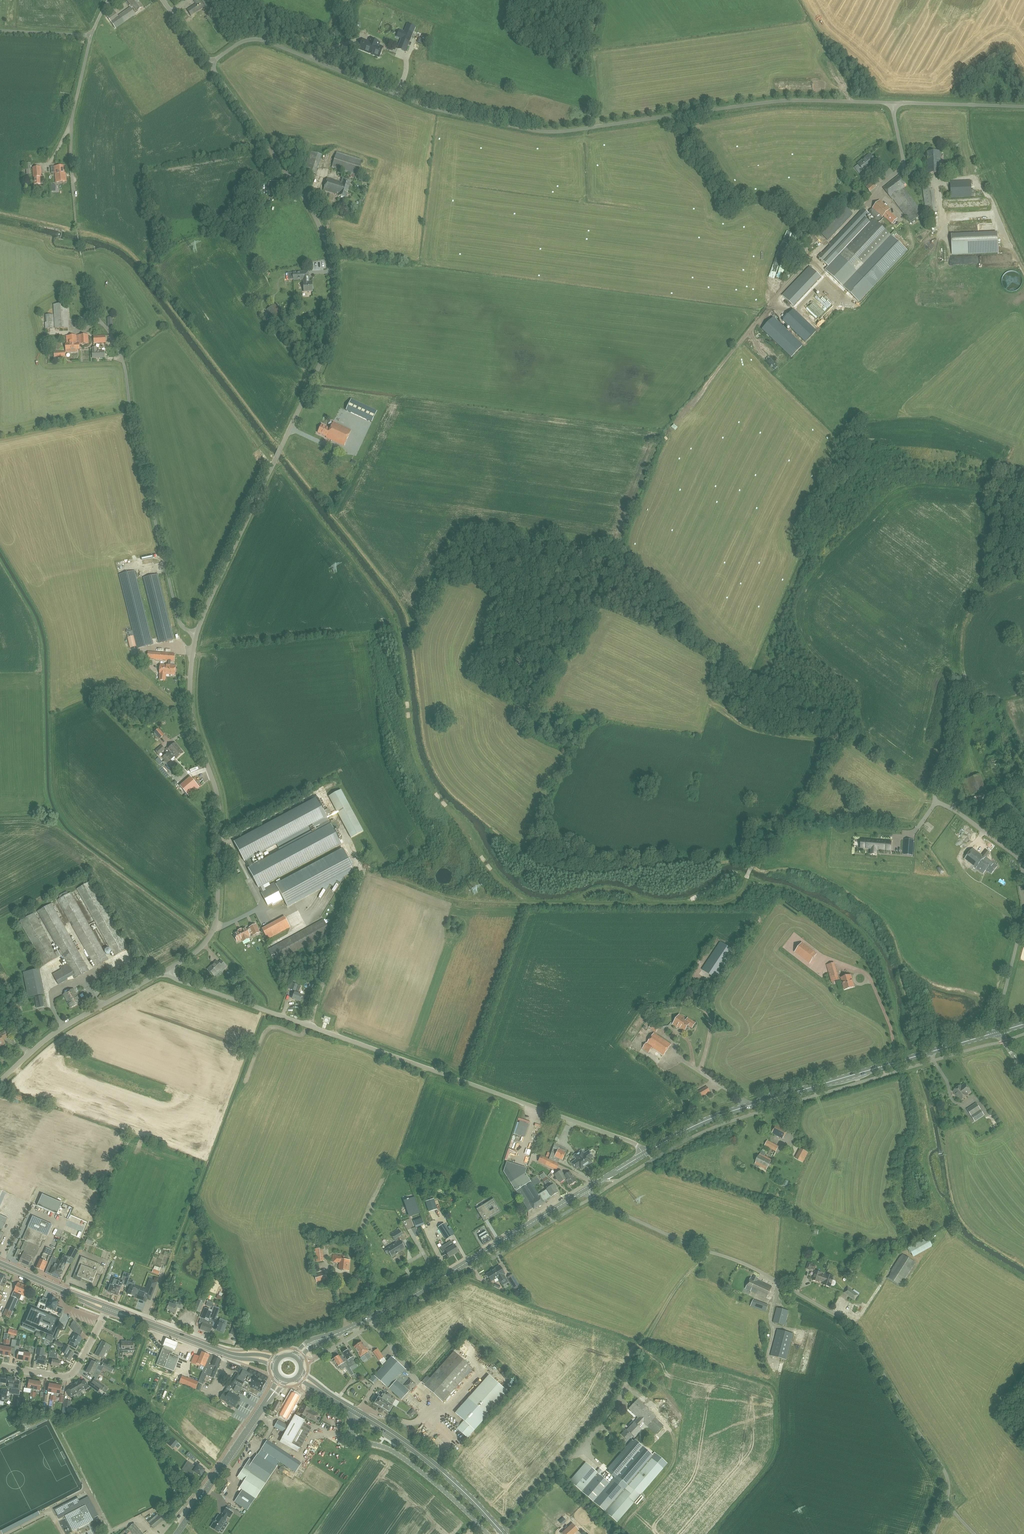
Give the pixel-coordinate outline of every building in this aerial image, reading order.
[(137,0),(131,0),(130,0),(132,3),(131,4),(133,7),(131,8),(135,13),(137,12),(137,13),(143,8),(137,0)] [(196,4),(187,10),(191,15),(205,6),(201,0),(194,0),(196,4)] [(131,8),(131,7),(118,17),(111,22),(115,28),(135,14),(135,13),(131,8)] [(111,22),(118,17),(115,12),(107,17),(111,22)] [(407,47),(415,28),(407,25),(399,44),(407,47)] [(361,50),(379,57),(383,46),(378,44),(379,42),(370,39),(370,41),(366,39),(363,47),(361,50)] [(304,170),(315,174),(322,155),(310,151),(304,170)] [(940,151),(927,152),(928,173),(941,173),(940,151)] [(358,175),(362,160),(337,152),(332,167),(358,175)] [(867,171),(870,168),(874,165),(873,164),(876,162),(870,154),(858,164),(863,170),(860,173),(865,178),(870,174),(867,171)] [(60,173),(66,173),(66,172),(65,172),(65,165),(51,167),(51,173),(55,172),(55,174),(60,174),(60,173)] [(33,168),(34,177),(34,184),(45,183),(44,176),(42,176),(41,167),(33,168)] [(60,174),(55,174),(56,182),(67,181),(66,173),(60,173),(60,174)] [(894,199),(910,222),(922,213),(904,188),(907,186),(900,175),(897,177),(884,188),(893,200),(894,199)] [(324,190),(335,193),(339,195),(339,196),(346,198),(350,183),(348,182),(348,180),(343,178),(341,182),(339,181),(328,177),(324,190)] [(974,189),(971,190),(971,180),(950,181),(951,197),(972,196),(971,194),(975,194),(974,189)] [(927,214),(937,213),(935,194),(934,189),(932,190),(930,181),(922,182),(923,187),(922,187),(927,214)] [(890,210),(880,200),(873,208),(882,217),(883,216),(888,211),(890,210)] [(821,253),(818,256),(824,262),(829,266),(839,256),(870,222),(866,218),(870,214),(868,213),(864,208),(830,244),(830,245),(822,254),(821,253)] [(846,208),(821,234),(827,239),(828,240),(853,214),(846,208)] [(872,208),(868,213),(878,222),(882,217),(872,208)] [(897,219),(888,211),(883,216),(893,225),(897,219)] [(829,266),(825,270),(844,287),(857,273),(892,236),(873,218),(870,222),(839,256),(829,266)] [(952,234),(953,253),(998,251),(997,232),(952,234)] [(857,273),(844,287),(859,302),(873,288),(908,251),(892,236),(857,273)] [(822,277),(810,266),(782,295),(794,307),(822,277)] [(293,273),(290,273),(290,280),(294,279),(294,280),(303,279),(303,278),(302,271),(293,272),(293,273)] [(303,278),(303,279),(304,291),(313,291),(312,281),(309,281),(308,271),(302,271),(303,278)] [(827,301),(831,297),(822,288),(818,292),(827,301)] [(53,304),(55,328),(68,327),(67,303),(53,304)] [(272,319),(282,313),(277,304),(266,309),(272,319)] [(45,328),(54,328),(53,314),(46,315),(46,322),(45,322),(45,328)] [(88,334),(66,335),(67,343),(66,344),(66,349),(69,349),(70,352),(76,352),(76,349),(80,349),(79,344),(89,343),(88,334)] [(93,358),(105,357),(104,351),(97,351),(97,347),(93,347),(93,351),(92,351),(93,358)] [(372,422),(377,411),(351,399),(346,410),(372,422)] [(343,446),(351,430),(333,422),(330,428),(322,424),(318,432),(326,436),(326,437),(343,446)] [(133,630),(137,646),(137,648),(153,644),(134,570),(119,574),(133,630)] [(159,643),(174,639),(158,574),(143,577),(159,643)] [(137,646),(133,630),(126,632),(127,635),(128,635),(129,637),(128,637),(130,648),(137,646)] [(148,651),(148,658),(168,660),(169,653),(148,651)] [(175,654),(169,653),(168,660),(168,665),(167,674),(175,675),(176,666),(170,665),(171,660),(174,660),(175,654)] [(166,674),(167,674),(168,665),(160,664),(160,673),(159,679),(165,680),(166,674)] [(165,735),(159,728),(154,732),(160,739),(165,735)] [(165,760),(179,748),(179,747),(175,743),(168,749),(170,751),(167,754),(163,757),(165,760)] [(165,749),(162,745),(155,751),(158,755),(165,749)] [(179,748),(165,760),(167,762),(171,759),(175,756),(177,758),(183,753),(179,748)] [(968,796),(975,794),(986,790),(980,774),(962,781),(968,796)] [(200,787),(190,777),(180,786),(189,797),(200,787)] [(351,838),(363,831),(341,789),(329,796),(351,838)] [(239,839),(234,842),(240,853),(241,853),(244,860),(245,862),(277,845),(278,847),(315,828),(315,829),(279,848),(280,851),(249,868),(250,871),(253,876),(259,888),(264,885),(341,844),(335,832),(332,827),(326,816),(322,809),(316,797),(239,839)] [(975,804),(972,809),(971,811),(982,818),(986,810),(975,804)] [(334,820),(330,822),(335,830),(339,828),(334,820)] [(867,839),(866,847),(872,848),(871,849),(876,849),(877,848),(885,849),(886,841),(867,839)] [(906,839),(905,852),(912,853),(913,840),(906,839)] [(343,848),(276,884),(284,900),(287,906),(355,870),(343,848)] [(997,866),(986,858),(990,853),(986,850),(982,855),(973,848),(965,859),(976,868),(983,874),(986,870),(991,874),(997,866)] [(77,889),(112,952),(112,951),(115,956),(128,948),(126,944),(126,943),(91,881),(77,889)] [(276,884),(275,882),(260,890),(269,906),(272,904),(273,906),(284,900),(276,884)] [(108,960),(105,955),(106,955),(71,892),(68,894),(67,891),(59,895),(60,898),(58,900),(93,962),(95,967),(108,960)] [(52,903),(37,911),(58,949),(55,951),(59,957),(62,955),(74,975),(76,978),(89,970),(86,966),(87,966),(52,903)] [(34,913),(20,921),(44,965),(59,957),(55,951),(34,913)] [(262,929),(267,939),(282,932),(281,931),(290,926),(285,916),(276,921),(276,920),(271,922),(272,923),(262,929)] [(275,962),(279,960),(280,960),(331,932),(323,919),(272,947),(268,950),(275,962)] [(237,943),(241,941),(242,943),(249,939),(248,937),(252,935),(253,936),(260,933),(256,925),(247,929),(246,928),(234,934),(235,935),(233,936),(237,943)] [(735,951),(721,942),(702,970),(717,979),(735,951)] [(795,952),(810,964),(817,954),(802,943),(795,952)] [(208,969),(214,975),(219,970),(221,972),(227,966),(223,962),(220,964),(217,961),(208,969)] [(828,965),(832,981),(839,979),(834,963),(828,965)] [(61,970),(53,974),(56,980),(57,980),(59,984),(67,979),(67,978),(74,975),(67,964),(60,968),(61,970)] [(851,975),(841,978),(845,989),(854,986),(851,975)] [(298,994),(301,986),(293,983),(290,989),(296,991),(295,993),(298,994)] [(71,1008),(81,1002),(74,989),(64,995),(71,1008)] [(295,1000),(300,1001),(303,995),(295,992),(292,999),(293,999),(293,1000),(295,1000)] [(42,995),(34,997),(36,1005),(44,1004),(42,995)] [(4,1025),(6,1029),(13,1024),(7,1014),(3,1017),(7,1024),(4,1025)] [(692,1027),(695,1023),(688,1018),(687,1020),(679,1015),(673,1024),(677,1027),(678,1026),(684,1031),(689,1025),(692,1027)] [(656,1033),(659,1029),(660,1027),(652,1022),(649,1028),(656,1033)] [(5,1043),(3,1040),(10,1036),(6,1030),(1,1033),(2,1034),(0,1035),(0,1046),(5,1043)] [(642,1048),(649,1053),(652,1048),(664,1055),(672,1044),(654,1033),(644,1047),(643,1047),(642,1048)] [(960,1086),(959,1087),(953,1091),(961,1101),(966,1096),(968,1095),(967,1094),(971,1091),(965,1084),(961,1087),(960,1086)] [(707,1087),(697,1092),(700,1097),(710,1092),(707,1087)] [(967,1109),(971,1116),(975,1121),(984,1115),(976,1103),(967,1109)] [(526,1130),(527,1126),(518,1124),(512,1148),(517,1149),(519,1142),(517,1141),(520,1131),(519,1131),(520,1128),(526,1130)] [(777,1124),(772,1133),(783,1138),(788,1130),(777,1124)] [(768,1140),(765,1145),(777,1152),(779,1146),(768,1140)] [(533,1142),(527,1165),(530,1165),(536,1142),(533,1142)] [(567,1150),(555,1144),(549,1159),(558,1163),(560,1159),(562,1160),(567,1150)] [(808,1152),(801,1149),(796,1159),(803,1162),(808,1152)] [(584,1155),(581,1151),(574,1156),(577,1159),(572,1163),(576,1168),(579,1166),(582,1169),(592,1162),(589,1159),(593,1157),(589,1151),(584,1155)] [(772,1159),(760,1153),(760,1155),(759,1155),(755,1161),(756,1162),(755,1164),(767,1170),(768,1168),(772,1162),(771,1161),(772,1159)] [(557,1170),(559,1165),(541,1156),(539,1162),(557,1170)] [(503,1171),(518,1194),(525,1206),(530,1203),(533,1208),(543,1202),(538,1194),(532,1183),(530,1181),(525,1173),(527,1168),(507,1162),(503,1171)] [(788,1182),(792,1175),(782,1169),(777,1176),(788,1182)] [(559,1180),(560,1183),(564,1180),(562,1177),(564,1176),(563,1174),(561,1170),(555,1174),(558,1180),(559,1180)] [(564,1173),(563,1174),(564,1176),(562,1177),(564,1180),(566,1179),(570,1185),(572,1184),(572,1185),(574,1183),(576,1181),(570,1172),(566,1175),(564,1173)] [(540,1176),(542,1180),(545,1185),(547,1184),(549,1188),(546,1189),(550,1196),(551,1197),(558,1193),(556,1189),(557,1188),(554,1184),(553,1185),(550,1180),(548,1180),(544,1173),(540,1176)] [(546,1189),(538,1194),(543,1202),(545,1201),(546,1201),(550,1198),(549,1197),(550,1196),(546,1189)] [(62,1204),(42,1195),(37,1206),(57,1215),(62,1204)] [(404,1201),(410,1216),(420,1213),(414,1197),(404,1201)] [(494,1198),(492,1199),(493,1200),(481,1207),(488,1218),(499,1211),(500,1212),(501,1211),(494,1198)] [(434,1199),(426,1202),(429,1212),(437,1209),(434,1199)] [(53,1225),(33,1216),(23,1239),(26,1241),(25,1242),(22,1249),(22,1250),(18,1249),(15,1257),(19,1259),(19,1260),(20,1261),(20,1263),(29,1267),(29,1266),(30,1266),(32,1262),(33,1263),(36,1255),(37,1256),(41,1247),(42,1248),(45,1242),(53,1225)] [(424,1224),(422,1218),(414,1220),(416,1227),(424,1224)] [(452,1236),(444,1223),(438,1227),(447,1240),(452,1236)] [(398,1252),(405,1248),(404,1246),(405,1245),(403,1241),(402,1242),(399,1237),(402,1235),(399,1229),(391,1234),(396,1242),(384,1250),(387,1254),(389,1253),(392,1257),(396,1254),(398,1253),(398,1252)] [(479,1236),(480,1238),(484,1245),(492,1240),(488,1233),(487,1234),(486,1231),(479,1236)] [(94,1240),(88,1237),(86,1243),(92,1245),(94,1240)] [(914,1257),(933,1246),(928,1237),(909,1247),(909,1248),(908,1249),(911,1254),(912,1254),(914,1257)] [(451,1241),(449,1242),(441,1247),(440,1247),(443,1252),(445,1251),(449,1257),(458,1252),(455,1245),(454,1246),(451,1241)] [(47,1262),(53,1250),(46,1247),(43,1253),(41,1259),(40,1259),(37,1264),(38,1265),(36,1268),(44,1271),(47,1262)] [(73,1248),(68,1256),(74,1260),(79,1251),(73,1248)] [(315,1249),(316,1257),(316,1262),(324,1260),(322,1248),(315,1249)] [(916,1263),(903,1254),(900,1257),(891,1271),(892,1271),(890,1274),(889,1277),(888,1276),(887,1278),(900,1286),(905,1279),(905,1280),(916,1263)] [(349,1271),(350,1260),(344,1260),(344,1256),(333,1255),(333,1262),(340,1262),(339,1268),(340,1268),(340,1270),(349,1271)] [(62,1272),(68,1258),(64,1256),(61,1261),(52,1257),(46,1272),(61,1278),(63,1272),(62,1272)] [(81,1257),(75,1272),(76,1273),(74,1277),(76,1278),(80,1280),(81,1278),(93,1282),(97,1272),(99,1273),(99,1272),(102,1273),(105,1266),(81,1257)] [(495,1269),(493,1270),(498,1277),(497,1278),(500,1282),(507,1278),(504,1274),(505,1274),(500,1265),(495,1268),(495,1269)] [(493,1270),(487,1274),(491,1281),(497,1278),(498,1277),(493,1270)] [(317,1282),(328,1279),(325,1271),(315,1274),(317,1282)] [(824,1280),(826,1276),(821,1274),(822,1273),(816,1271),(813,1280),(819,1282),(820,1279),(824,1280)] [(508,1277),(512,1285),(515,1289),(520,1287),(512,1274),(508,1277)] [(835,1281),(833,1280),(834,1277),(826,1274),(826,1276),(824,1280),(823,1284),(831,1287),(831,1285),(833,1286),(834,1286),(835,1285),(836,1283),(836,1282),(835,1281)] [(767,1298),(772,1287),(758,1280),(759,1278),(754,1276),(753,1278),(751,1277),(746,1289),(751,1291),(767,1298)] [(111,1286),(108,1292),(109,1292),(109,1294),(111,1294),(113,1293),(113,1294),(118,1295),(122,1284),(126,1286),(128,1281),(129,1278),(124,1277),(123,1280),(121,1280),(118,1278),(113,1277),(110,1285),(111,1286)] [(150,1278),(145,1290),(135,1285),(134,1288),(130,1287),(128,1294),(139,1298),(139,1299),(146,1302),(149,1295),(153,1296),(158,1282),(150,1278)] [(24,1285),(18,1283),(12,1296),(12,1297),(3,1318),(6,1319),(7,1317),(10,1318),(10,1316),(18,1299),(20,1300),(22,1295),(24,1296),(28,1287),(25,1285),(24,1285)] [(204,1283),(200,1293),(207,1295),(211,1286),(204,1283)] [(848,1288),(845,1293),(855,1300),(858,1295),(848,1288)] [(31,1305),(22,1326),(35,1332),(37,1328),(53,1335),(60,1317),(61,1317),(62,1314),(63,1310),(56,1307),(57,1306),(59,1301),(56,1300),(56,1299),(56,1298),(56,1299),(51,1297),(51,1296),(49,1300),(47,1305),(41,1303),(39,1302),(37,1308),(31,1305)] [(206,1299),(200,1296),(198,1301),(196,1305),(194,1310),(200,1312),(202,1308),(204,1303),(206,1299)] [(167,1297),(163,1309),(169,1311),(170,1310),(176,1312),(181,1300),(176,1298),(175,1299),(172,1298),(171,1299),(167,1297)] [(768,1304),(754,1299),(751,1306),(766,1312),(768,1304)] [(213,1325),(216,1319),(220,1308),(214,1306),(212,1311),(205,1308),(199,1323),(202,1325),(200,1329),(210,1333),(212,1327),(213,1325)] [(747,1307),(746,1311),(738,1308),(737,1312),(755,1319),(756,1316),(757,1316),(758,1311),(747,1307)] [(785,1325),(789,1310),(777,1307),(773,1322),(785,1325)] [(217,1321),(217,1320),(216,1319),(213,1325),(212,1327),(223,1332),(226,1325),(217,1321)] [(70,1341),(71,1342),(69,1345),(76,1348),(78,1345),(78,1346),(82,1339),(79,1337),(80,1334),(77,1331),(80,1329),(74,1321),(70,1327),(75,1333),(75,1335),(73,1338),(72,1338),(71,1338),(70,1338),(70,1339),(70,1340),(70,1341)] [(234,1325),(230,1334),(236,1336),(239,1327),(234,1325)] [(786,1360),(793,1333),(777,1329),(770,1355),(786,1360)] [(179,1341),(167,1336),(164,1345),(176,1349),(179,1341)] [(55,1340),(54,1343),(64,1349),(62,1352),(66,1354),(64,1358),(67,1360),(70,1362),(72,1357),(74,1354),(69,1351),(71,1349),(55,1340)] [(108,1351),(110,1347),(109,1346),(110,1345),(103,1341),(95,1355),(102,1359),(107,1351),(108,1351)] [(122,1350),(118,1350),(118,1357),(123,1357),(123,1353),(134,1353),(134,1342),(122,1341),(122,1350)] [(362,1342),(354,1347),(359,1353),(358,1354),(361,1357),(361,1356),(362,1357),(360,1358),(363,1362),(367,1359),(363,1355),(368,1352),(366,1349),(366,1348),(362,1342)] [(20,1344),(16,1344),(13,1357),(17,1357),(17,1359),(23,1361),(25,1350),(19,1349),(20,1344)] [(47,1359),(46,1359),(46,1358),(46,1355),(45,1354),(43,1354),(43,1353),(43,1352),(43,1351),(44,1349),(38,1348),(38,1351),(37,1351),(37,1352),(36,1352),(36,1355),(39,1355),(38,1357),(37,1363),(41,1364),(46,1365),(47,1359)] [(174,1372),(180,1358),(172,1355),(173,1352),(164,1348),(157,1365),(174,1372)] [(379,1360),(384,1357),(378,1349),(373,1352),(379,1360)] [(59,1367),(60,1362),(57,1361),(58,1357),(57,1357),(58,1353),(53,1351),(52,1351),(50,1350),(49,1356),(53,1357),(53,1360),(52,1366),(59,1367)] [(346,1359),(351,1367),(356,1364),(353,1360),(354,1359),(353,1357),(354,1356),(351,1352),(350,1353),(348,1350),(343,1353),(346,1358),(346,1359)] [(210,1356),(201,1352),(198,1358),(194,1357),(192,1363),(200,1366),(200,1365),(205,1367),(210,1356)] [(443,1402),(473,1368),(454,1352),(424,1385),(443,1402)] [(340,1356),(339,1355),(331,1360),(333,1363),(334,1362),(337,1367),(339,1369),(341,1368),(342,1370),(346,1367),(351,1376),(354,1380),(356,1378),(354,1374),(350,1368),(351,1367),(346,1359),(345,1359),(342,1355),(340,1356)] [(222,1361),(210,1356),(205,1367),(198,1383),(203,1385),(207,1376),(214,1378),(222,1361)] [(402,1400),(409,1391),(402,1385),(408,1379),(402,1373),(405,1369),(391,1357),(375,1376),(374,1375),(370,1379),(374,1383),(378,1379),(402,1400)] [(104,1363),(102,1366),(92,1361),(92,1362),(91,1361),(89,1365),(90,1366),(89,1366),(99,1372),(101,1373),(103,1368),(112,1373),(114,1369),(104,1363)] [(99,1372),(89,1366),(86,1372),(93,1376),(95,1372),(98,1373),(99,1372)] [(229,1384),(228,1386),(232,1388),(235,1383),(237,1384),(236,1384),(237,1384),(236,1385),(242,1388),(248,1392),(252,1393),(252,1394),(256,1395),(257,1396),(260,1390),(261,1391),(266,1382),(255,1376),(242,1370),(241,1373),(240,1375),(236,1373),(232,1379),(229,1384)] [(2,1375),(1,1382),(9,1384),(8,1388),(18,1389),(19,1382),(14,1382),(15,1378),(2,1375)] [(186,1385),(196,1389),(199,1382),(188,1378),(186,1385)] [(410,1390),(415,1384),(410,1379),(405,1385),(410,1390)] [(76,1383),(80,1391),(85,1388),(86,1389),(89,1388),(85,1380),(82,1382),(81,1380),(76,1383)] [(100,1388),(90,1381),(88,1384),(98,1391),(100,1388)] [(70,1397),(73,1395),(73,1396),(76,1394),(76,1393),(80,1391),(76,1383),(71,1385),(72,1388),(67,1391),(70,1397)] [(54,1393),(53,1400),(55,1401),(56,1401),(57,1394),(60,1394),(62,1386),(56,1385),(54,1393)] [(228,1386),(220,1398),(228,1403),(233,1394),(229,1392),(231,1388),(228,1386)] [(8,1389),(1,1388),(1,1391),(0,1391),(0,1401),(4,1401),(5,1399),(6,1399),(7,1395),(9,1395),(10,1392),(8,1391),(8,1389)] [(384,1391),(381,1397),(388,1401),(384,1408),(389,1412),(394,1405),(392,1404),(396,1399),(384,1391)] [(287,1419),(299,1396),(291,1392),(284,1405),(281,1403),(277,1401),(271,1411),(276,1413),(287,1419)] [(233,1394),(228,1403),(230,1404),(229,1405),(232,1408),(233,1406),(235,1407),(240,1399),(233,1394)] [(375,1403),(384,1408),(388,1401),(381,1397),(380,1398),(379,1397),(375,1403)] [(465,1401),(455,1413),(464,1421),(462,1424),(461,1423),(457,1428),(468,1437),(485,1419),(488,1415),(469,1398),(465,1401)] [(638,1399),(629,1408),(639,1418),(634,1423),(639,1427),(644,1423),(647,1426),(655,1418),(656,1416),(638,1399)] [(310,1409),(304,1405),(299,1413),(303,1415),(302,1416),(305,1418),(310,1410),(310,1409)] [(319,1415),(310,1410),(306,1416),(315,1421),(319,1415)] [(305,1420),(295,1415),(282,1438),(291,1443),(305,1420)] [(663,1426),(655,1418),(647,1426),(656,1434),(663,1426)] [(285,1432),(288,1426),(279,1421),(275,1427),(285,1432)] [(312,1428),(303,1423),(292,1443),(301,1448),(312,1428)] [(641,1429),(639,1427),(634,1423),(627,1430),(632,1435),(634,1437),(641,1429)] [(632,1435),(627,1429),(621,1434),(627,1440),(632,1435)] [(171,1447),(173,1448),(178,1442),(176,1441),(173,1438),(167,1444),(171,1447)] [(620,1454),(607,1469),(616,1476),(617,1477),(643,1446),(641,1445),(635,1439),(633,1441),(632,1440),(620,1454)] [(261,1449),(266,1452),(265,1452),(280,1462),(295,1472),(301,1463),(271,1443),(267,1441),(261,1449)] [(643,1446),(617,1477),(627,1485),(653,1455),(645,1448),(643,1446)] [(276,1468),(280,1462),(265,1452),(261,1449),(257,1455),(258,1455),(276,1468)] [(197,1459),(189,1452),(186,1455),(194,1462),(197,1459)] [(652,1454),(653,1455),(627,1485),(640,1496),(667,1463),(654,1452),(652,1454)] [(243,1489),(256,1498),(266,1483),(276,1468),(258,1455),(257,1455),(253,1461),(250,1459),(237,1477),(244,1481),(240,1487),(243,1489)] [(201,1475),(204,1470),(198,1465),(196,1468),(187,1462),(181,1470),(191,1476),(194,1471),(201,1475)] [(582,1492),(599,1473),(596,1471),(586,1463),(570,1482),(582,1492)] [(599,1473),(582,1492),(594,1501),(597,1497),(610,1483),(601,1475),(599,1473)] [(597,1497),(594,1502),(605,1511),(627,1485),(617,1477),(616,1476),(610,1483),(597,1497)] [(640,1496),(627,1485),(605,1511),(617,1522),(640,1496)] [(248,1510),(256,1498),(243,1489),(235,1501),(248,1510)] [(58,1508),(63,1517),(76,1510),(77,1512),(68,1517),(74,1528),(91,1520),(90,1519),(92,1518),(92,1519),(98,1516),(89,1496),(80,1501),(79,1499),(78,1497),(76,1498),(65,1504),(58,1508)] [(208,1529),(216,1533),(223,1522),(222,1522),(225,1519),(227,1520),(230,1515),(223,1510),(220,1516),(218,1519),(216,1517),(208,1529)] [(154,1528),(168,1517),(163,1512),(159,1516),(149,1523),(154,1528)] [(133,1533),(143,1533),(134,1523),(128,1527),(133,1533)] [(579,1529),(573,1523),(562,1533),(563,1533),(573,1533),(579,1529)]
